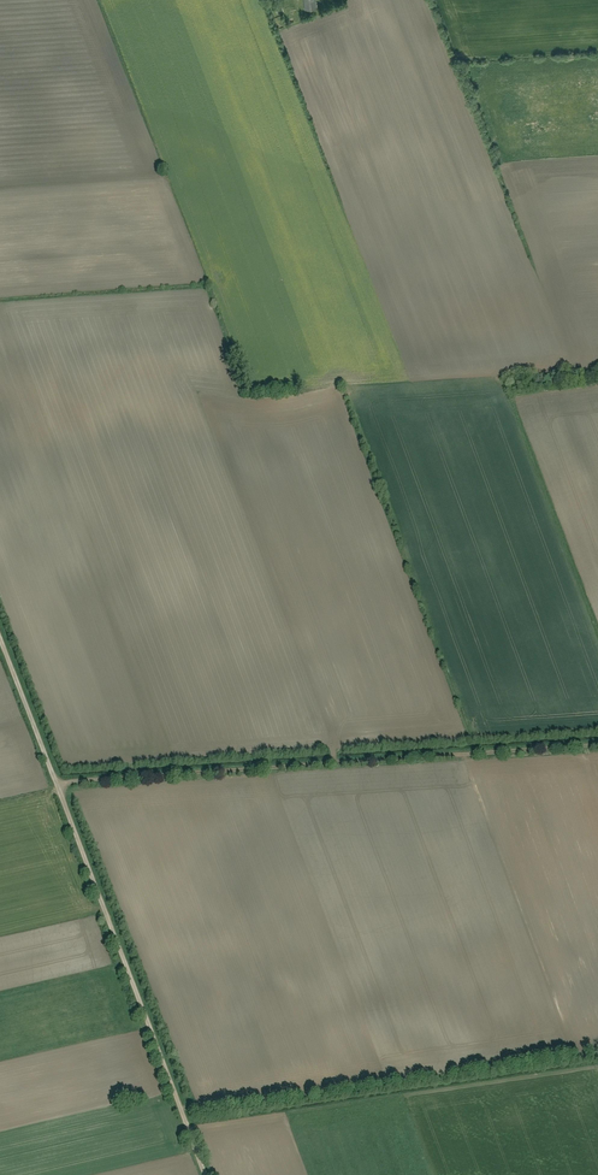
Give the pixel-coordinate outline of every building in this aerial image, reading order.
[(303,10),(316,9),(315,0),(303,0),(303,10)]
